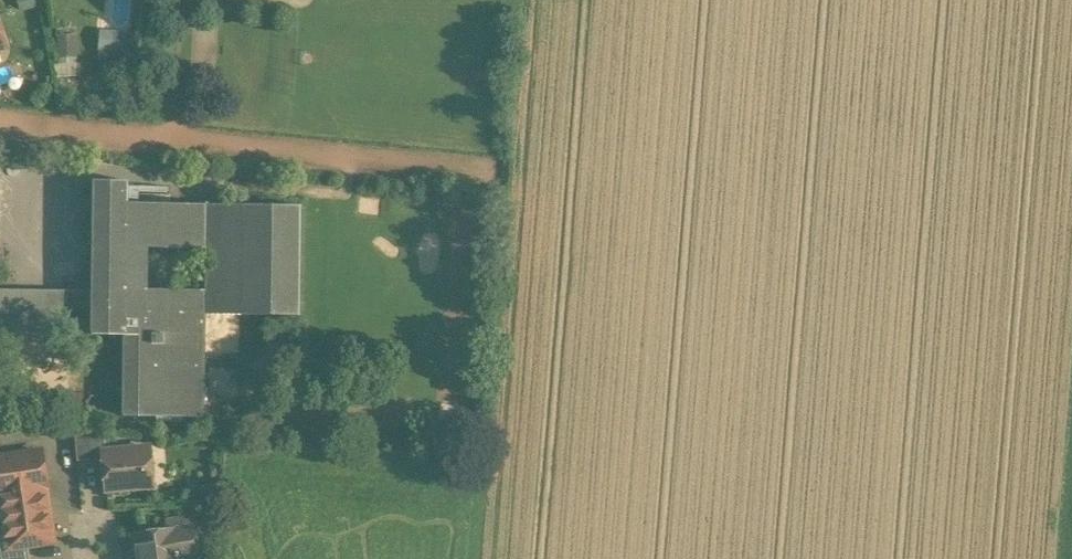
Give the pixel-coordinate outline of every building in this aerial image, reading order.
[(101,31),(102,53),(133,52),(133,30),(101,31)] [(80,39),(64,38),(64,67),(79,67),(80,39)] [(129,182),(95,181),(93,291),(93,311),(93,335),(125,335),(124,416),(205,417),(206,314),(206,290),(147,290),(148,248),(207,248),(207,204),(128,203),(129,182)] [(301,205),(207,204),(207,248),(208,248),(207,290),(206,290),(206,314),(300,315),(301,205)] [(0,290),(0,310),(61,311),(93,311),(93,291),(0,290)] [(0,310),(0,334),(61,334),(61,311),(0,310)] [(80,433),(80,458),(103,458),(103,433),(80,433)] [(160,452),(110,459),(116,499),(166,492),(162,465),(160,452)] [(8,495),(58,489),(53,453),(4,459),(8,495)] [(58,489),(8,495),(15,550),(64,543),(58,489)] [(147,536),(149,558),(195,558),(206,557),(204,530),(147,536)]
